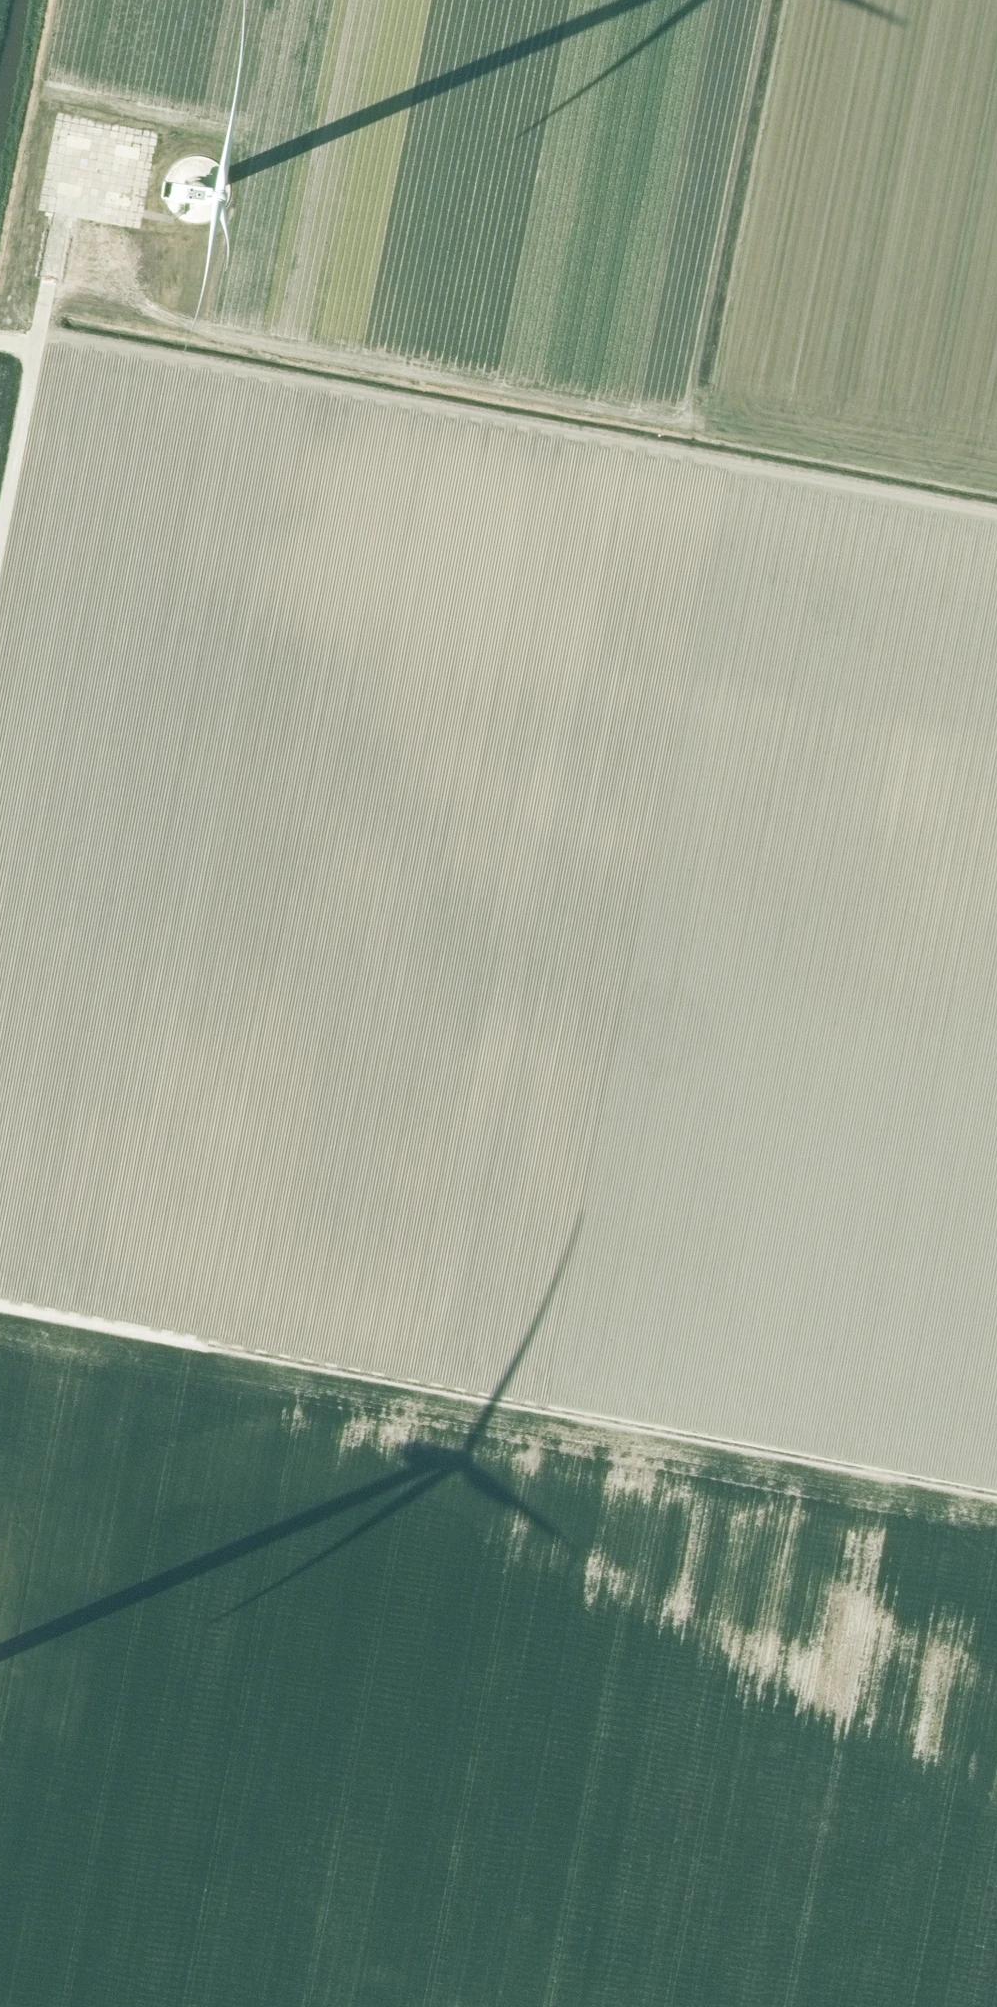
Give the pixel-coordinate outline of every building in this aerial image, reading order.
[(194,203),(195,203),(196,203),(197,202),(198,202),(199,202),(200,202),(201,201),(202,201),(202,200),(203,199),(204,199),(204,198),(205,197),(205,196),(206,195),(206,194),(206,193),(206,192),(206,191),(206,190),(206,189),(206,188),(205,187),(205,186),(204,185),(203,184),(202,183),(201,182),(200,182),(199,181),(198,181),(197,181),(196,181),(195,181),(194,181),(193,181),(192,181),(191,182),(190,182),(189,183),(188,183),(188,184),(187,185),(186,185),(186,186),(186,187),(185,188),(185,189),(185,190),(185,191),(185,192),(185,193),(185,194),(185,195),(186,196),(186,197),(187,198),(187,199),(188,199),(188,200),(189,201),(190,201),(191,202),(192,202),(193,202),(194,202),(194,203)]
